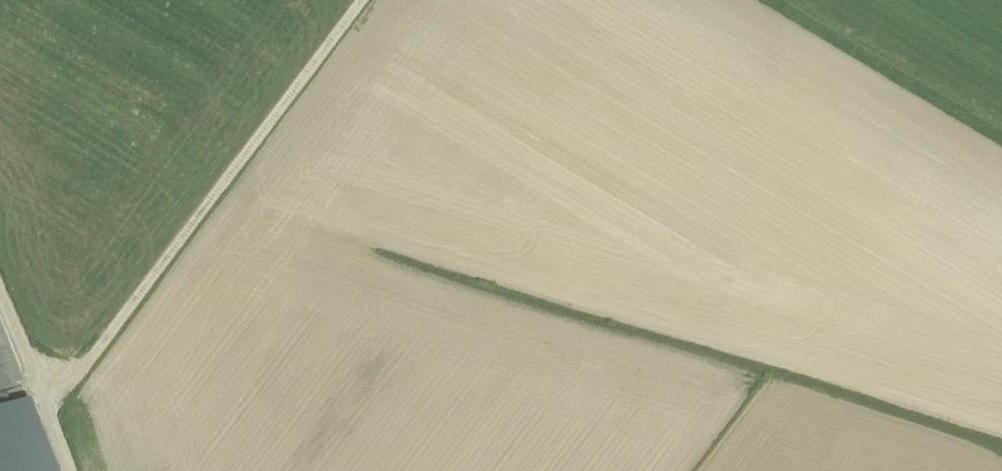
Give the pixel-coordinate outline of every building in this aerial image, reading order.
[(10,395),(25,390),(0,325),(0,470),(55,470),(28,403),(12,409),(8,397),(10,395)]
